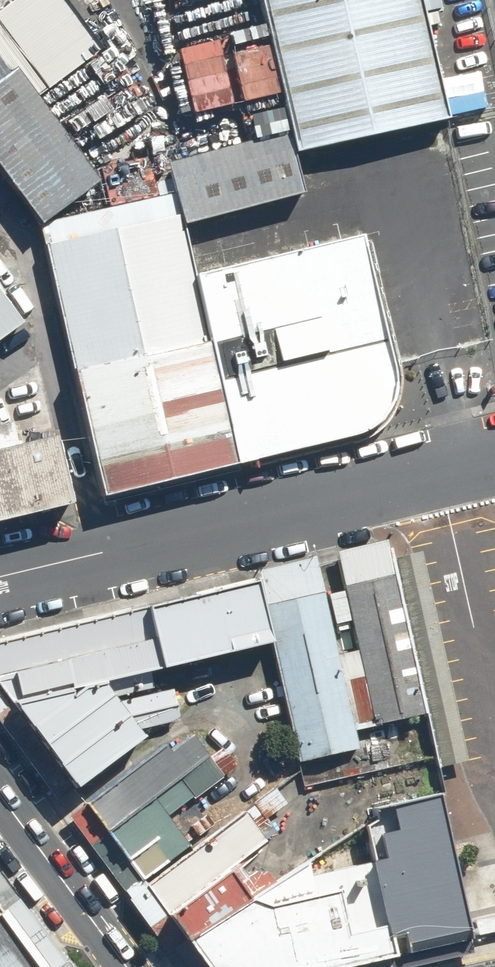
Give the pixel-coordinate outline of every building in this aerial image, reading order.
[(36,227),(98,182),(35,96),(97,51),(60,0),(15,0),(0,11),(0,68),(6,76),(0,81),(0,178),(36,227)] [(293,152),(444,118),(417,0),(258,0),(293,152)] [(287,137),(165,165),(178,223),(300,195),(287,137)] [(36,233),(97,497),(233,466),(190,276),(173,202),(36,233)] [(190,276),(233,466),(353,436),(366,430),(379,420),(387,410),(392,395),(393,370),(353,237),(190,276)] [(19,326),(0,300),(0,340),(19,326)] [(69,504),(52,437),(19,446),(15,422),(0,424),(0,520),(69,504)] [(384,544),(336,554),(374,724),(422,713),(384,544)] [(360,747),(318,561),(255,575),(256,581),(270,643),(297,761),(360,747)] [(5,707),(97,685),(270,643),(256,581),(0,641),(0,699),(5,707)] [(5,707),(71,790),(140,737),(101,689),(97,685),(5,707)] [(84,806),(105,833),(207,756),(211,754),(196,734),(171,752),(166,745),(84,806)] [(207,756),(105,833),(142,881),(191,844),(169,816),(223,776),(207,756)] [(463,939),(430,794),(384,804),(391,831),(371,835),(376,857),(367,859),(382,924),(389,955),(463,939)] [(241,813),(143,886),(165,915),(222,873),(263,842),(241,813)] [(222,873),(165,915),(185,940),(245,902),(222,873)] [(389,955),(382,924),(346,937),(337,891),(265,905),(248,900),(245,902),(185,940),(204,966),(337,966),(389,955)] [(0,915),(0,966),(38,966),(0,915)]
